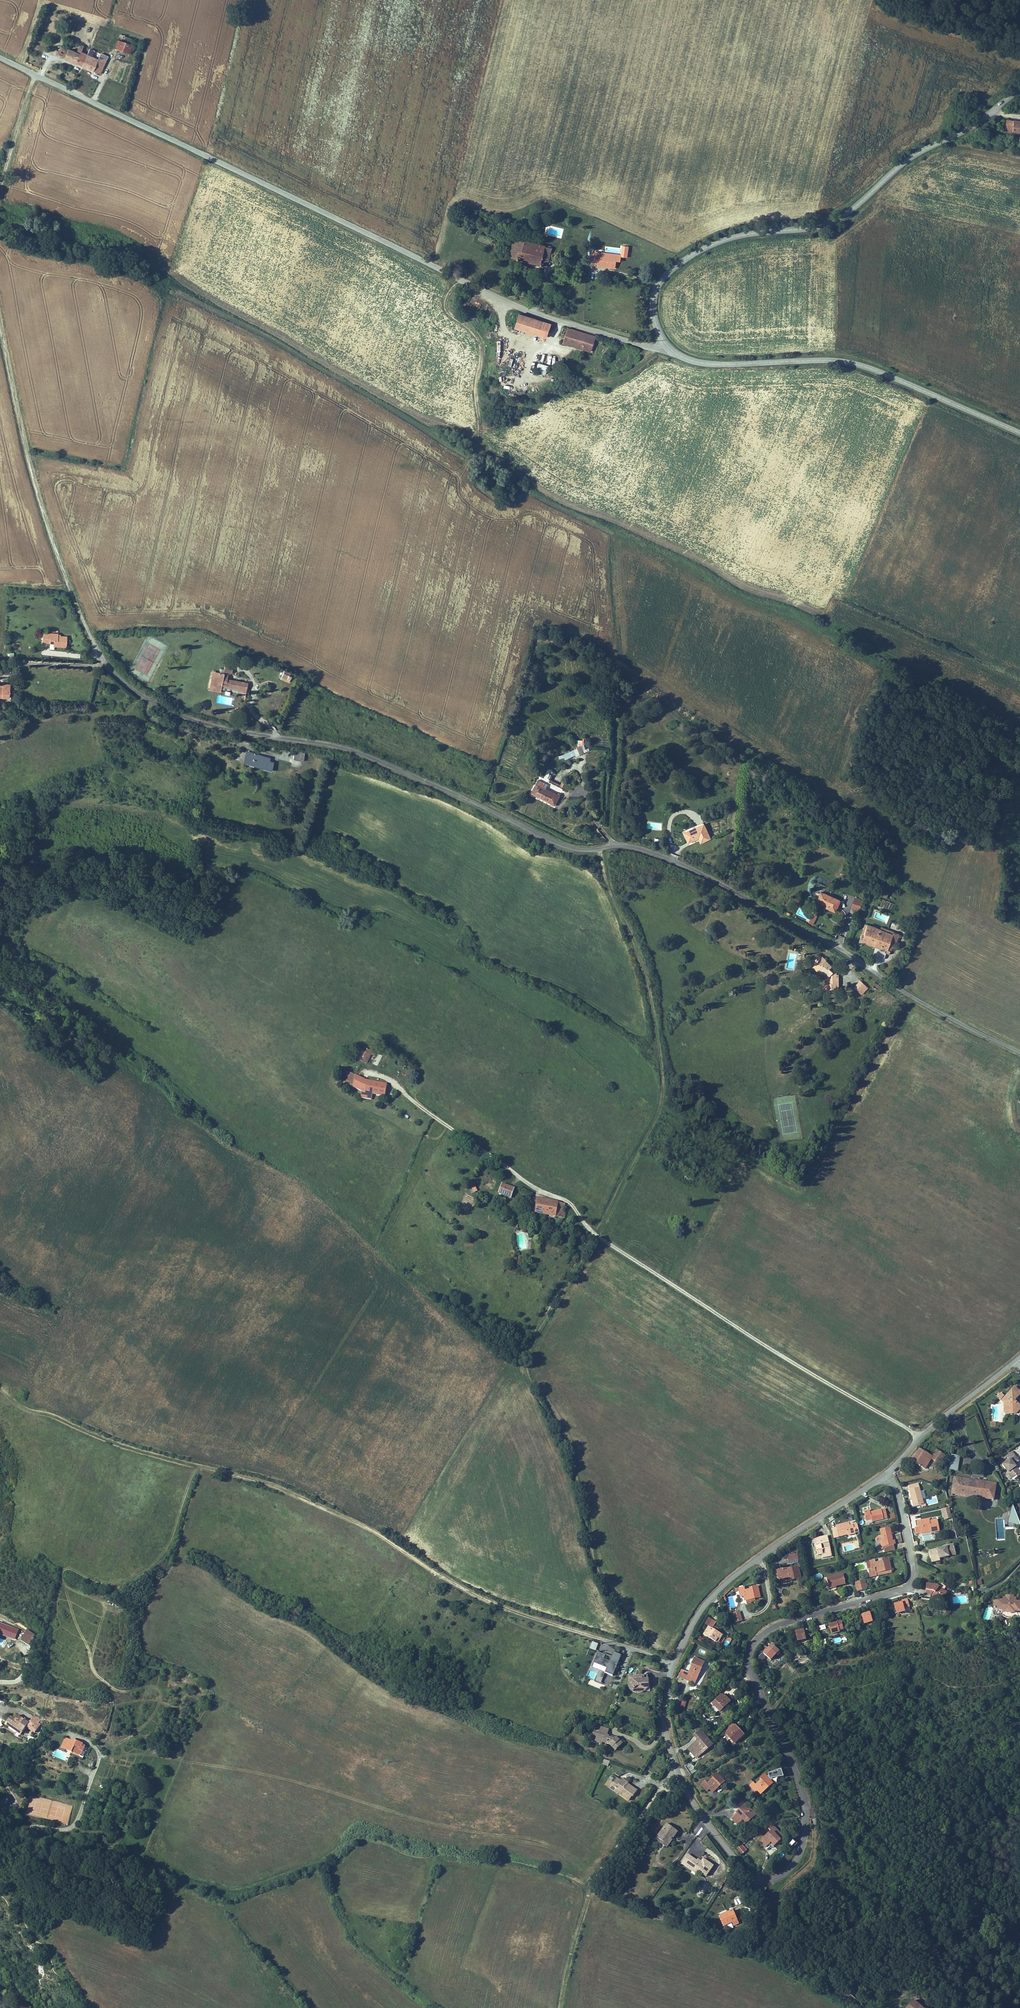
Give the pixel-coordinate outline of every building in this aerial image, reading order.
[(130,54),(133,44),(118,39),(115,49),(130,54)] [(81,53),(84,45),(81,44),(77,51),(64,45),(62,49),(63,51),(90,63),(92,58),(81,53)] [(101,53),(84,45),(81,53),(92,58),(97,60),(101,53)] [(88,68),(90,63),(63,51),(62,49),(59,55),(88,68)] [(90,63),(88,68),(93,70),(95,66),(98,60),(97,60),(92,58),(90,63)] [(102,69),(104,63),(98,60),(95,66),(102,69)] [(1006,120),(1005,134),(1019,135),(1019,121),(1006,120)] [(512,240),(511,247),(517,248),(519,241),(512,240)] [(548,267),(552,248),(519,241),(517,248),(511,247),(508,258),(548,267)] [(621,262),(622,255),(604,253),(604,258),(599,257),(599,255),(593,254),(592,262),(598,263),(598,265),(616,268),(617,261),(621,262)] [(523,329),(528,316),(520,313),(516,326),(523,329)] [(551,324),(528,316),(523,329),(546,337),(551,324)] [(596,338),(568,329),(564,341),(591,351),(596,338)] [(538,363),(536,371),(546,373),(548,365),(538,363)] [(75,649),(75,641),(69,640),(67,640),(67,638),(67,637),(59,637),(59,640),(51,640),(50,647),(62,648),(62,649),(75,649)] [(246,681),(225,678),(226,672),(230,672),(231,665),(223,663),(221,672),(218,671),(218,674),(212,673),(212,676),(210,676),(209,683),(215,689),(219,690),(220,684),(220,682),(225,682),(224,685),(236,687),(236,689),(240,690),(240,691),(245,692),(246,681)] [(284,678),(289,681),(288,683),(291,685),(294,678),(292,677),(293,675),(287,672),(284,678)] [(215,689),(209,683),(208,691),(219,693),(219,690),(215,689)] [(15,686),(8,685),(8,689),(4,689),(4,686),(0,686),(0,698),(15,699),(15,686)] [(576,755),(590,750),(587,743),(563,753),(565,759),(576,754),(576,755)] [(272,762),(273,760),(253,753),(249,766),(257,768),(258,766),(274,771),(277,764),(272,762)] [(308,758),(298,755),(296,761),(307,764),(308,758)] [(538,779),(536,783),(545,788),(547,783),(538,779)] [(561,785),(549,779),(548,781),(562,787),(565,780),(564,780),(561,785)] [(566,790),(570,783),(565,780),(562,787),(566,790)] [(536,783),(531,792),(555,804),(559,795),(557,794),(545,788),(536,783)] [(713,830),(693,837),(697,846),(709,842),(711,847),(720,844),(713,830)] [(839,916),(843,906),(824,899),(821,906),(832,910),(831,913),(839,916)] [(866,905),(859,902),(855,914),(862,917),(866,905)] [(813,913),(808,921),(813,924),(818,915),(813,913)] [(900,949),(905,935),(898,932),(897,935),(884,930),(871,925),(869,925),(867,929),(870,930),(868,936),(865,935),(862,943),(865,944),(866,942),(869,943),(870,939),(877,941),(875,945),(881,947),(882,944),(888,946),(887,949),(893,951),(893,954),(896,955),(896,952),(897,952),(899,948),(900,949)] [(836,971),(826,962),(819,969),(823,973),(829,978),(830,977),(833,980),(833,991),(833,997),(841,997),(842,991),(844,991),(844,982),(841,982),(842,978),(836,973),(836,971)] [(861,993),(866,997),(870,992),(866,989),(868,987),(866,986),(861,993)] [(875,992),(868,987),(866,989),(870,992),(866,997),(869,999),(875,992)] [(358,1062),(367,1066),(371,1055),(376,1057),(377,1055),(366,1051),(365,1054),(360,1053),(358,1062)] [(388,1058),(377,1055),(376,1057),(373,1067),(384,1071),(388,1058)] [(358,1081),(348,1077),(347,1090),(357,1094),(358,1081)] [(369,1085),(358,1081),(357,1094),(369,1097),(369,1085)] [(368,1103),(376,1103),(376,1097),(376,1086),(369,1085),(369,1097),(368,1103)] [(389,1086),(376,1086),(376,1097),(388,1098),(389,1086)] [(515,1189),(502,1184),(499,1194),(512,1198),(515,1189)] [(563,1210),(564,1204),(533,1198),(531,1211),(564,1217),(565,1210),(563,1210)] [(1019,1395),(1019,1390),(1015,1386),(1001,1401),(1004,1403),(1004,1412),(1006,1414),(1017,1414),(1019,1410),(1019,1405),(1015,1400),(1019,1395)] [(912,1460),(926,1469),(932,1460),(940,1465),(946,1455),(936,1449),(932,1456),(919,1448),(912,1460)] [(1019,1461),(1013,1451),(1006,1455),(1008,1459),(1002,1463),(1008,1470),(1006,1471),(1011,1479),(1016,1475),(1017,1477),(1019,1475),(1019,1472),(1015,1465),(1019,1461)] [(951,1454),(949,1470),(958,1471),(960,1456),(951,1454)] [(954,1477),(951,1494),(994,1500),(997,1483),(954,1477)] [(913,1507),(924,1505),(923,1499),(925,1498),(923,1490),(920,1491),(918,1483),(907,1485),(913,1507)] [(1013,1505),(1008,1522),(1019,1525),(1019,1523),(1013,1505)] [(864,1511),(866,1521),(872,1519),(872,1521),(887,1518),(885,1508),(870,1512),(870,1510),(864,1511)] [(944,1520),(952,1518),(950,1508),(942,1509),(944,1520)] [(932,1532),(932,1533),(940,1531),(937,1518),(928,1520),(928,1518),(916,1521),(919,1534),(924,1533),(923,1530),(931,1529),(932,1532)] [(854,1530),(855,1533),(859,1532),(857,1523),(849,1525),(849,1522),(836,1525),(837,1527),(839,1537),(848,1535),(848,1531),(854,1530)] [(884,1553),(895,1551),(894,1545),(895,1544),(895,1540),(893,1540),(891,1527),(880,1529),(881,1535),(878,1536),(876,1536),(875,1538),(876,1541),(877,1543),(880,1543),(882,1543),(884,1549),(884,1553)] [(821,1554),(822,1559),(832,1556),(828,1535),(813,1538),(817,1555),(821,1554)] [(939,1559),(949,1557),(948,1553),(955,1551),(954,1544),(941,1546),(942,1548),(937,1549),(939,1559)] [(939,1559),(937,1549),(929,1551),(932,1563),(940,1561),(939,1559)] [(797,1554),(788,1556),(789,1564),(799,1562),(797,1554)] [(876,1574),(892,1570),(889,1557),(881,1559),(882,1561),(875,1562),(875,1559),(869,1560),(871,1568),(868,1569),(870,1578),(877,1576),(876,1574)] [(783,1582),(801,1578),(799,1566),(789,1568),(789,1569),(783,1571),(782,1568),(776,1569),(778,1579),(782,1578),(783,1582)] [(828,1587),(845,1584),(843,1574),(826,1577),(828,1587)] [(865,1580),(854,1582),(856,1591),(867,1589),(865,1580)] [(926,1583),(925,1595),(932,1596),(940,1602),(947,1592),(938,1584),(926,1583)] [(755,1598),(760,1597),(758,1585),(751,1586),(752,1588),(745,1590),(744,1586),(738,1588),(740,1597),(743,1596),(744,1601),(745,1600),(755,1598)] [(1005,1595),(1005,1596),(1003,1596),(1003,1600),(993,1599),(993,1606),(998,1606),(997,1611),(1002,1611),(1004,1613),(1014,1613),(1016,1612),(1019,1612),(1019,1601),(1016,1601),(1016,1597),(1015,1597),(1015,1595),(1005,1595)] [(902,1602),(893,1604),(896,1615),(905,1612),(904,1609),(910,1608),(908,1598),(902,1600),(902,1602)] [(739,1611),(733,1613),(735,1622),(742,1620),(739,1611)] [(861,1615),(864,1625),(872,1622),(870,1613),(861,1615)] [(716,1623),(708,1618),(705,1623),(709,1626),(703,1634),(718,1643),(723,1636),(717,1632),(719,1629),(714,1626),(716,1623)] [(829,1624),(831,1633),(839,1631),(843,1630),(840,1621),(829,1624)] [(0,1623),(0,1633),(5,1635),(7,1630),(16,1634),(17,1630),(0,1623)] [(36,1633),(28,1628),(27,1631),(28,1632),(27,1634),(32,1638),(31,1641),(34,1642),(36,1639),(33,1638),(36,1633)] [(16,1634),(7,1630),(5,1635),(14,1639),(16,1634)] [(795,1632),(797,1641),(805,1639),(803,1630),(795,1632)] [(27,1634),(28,1632),(27,1631),(21,1640),(29,1645),(31,1641),(32,1638),(27,1634)] [(591,1641),(589,1649),(595,1651),(598,1643),(591,1641)] [(762,1653),(770,1660),(779,1651),(771,1644),(762,1653)] [(613,1677),(621,1655),(613,1652),(611,1656),(603,1653),(602,1654),(597,1652),(592,1663),(606,1668),(604,1673),(613,1677)] [(677,1676),(695,1684),(705,1662),(694,1658),(688,1672),(680,1669),(677,1676)] [(644,1675),(637,1675),(637,1679),(628,1679),(627,1679),(628,1690),(630,1689),(631,1691),(634,1693),(637,1693),(641,1693),(644,1693),(645,1691),(647,1689),(649,1689),(649,1678),(648,1678),(644,1679),(644,1675)] [(720,1712),(731,1702),(723,1693),(714,1701),(713,1699),(706,1704),(715,1714),(719,1710),(720,1712)] [(13,1719),(10,1717),(7,1722),(22,1732),(26,1726),(35,1733),(40,1724),(39,1723),(40,1721),(33,1716),(29,1721),(28,1723),(24,1720),(17,1715),(13,1719)] [(22,1732),(7,1722),(5,1724),(20,1735),(22,1732)] [(734,1743),(743,1735),(732,1723),(723,1730),(734,1743)] [(599,1732),(594,1731),(591,1740),(595,1741),(595,1742),(602,1744),(602,1743),(608,1744),(615,1751),(623,1743),(616,1737),(614,1739),(609,1737),(609,1735),(607,1735),(609,1729),(600,1726),(599,1732)] [(687,1748),(696,1759),(713,1745),(702,1730),(694,1736),(697,1739),(700,1743),(695,1748),(691,1744),(687,1748)] [(65,1738),(61,1747),(67,1749),(69,1750),(70,1752),(72,1751),(81,1754),(84,1746),(81,1745),(82,1744),(69,1739),(69,1740),(65,1738)] [(700,1743),(697,1739),(691,1744),(695,1748),(700,1743)] [(93,1764),(79,1758),(78,1760),(78,1764),(81,1767),(91,1771),(93,1764)] [(692,1762),(686,1766),(691,1775),(697,1771),(692,1762)] [(754,1779),(748,1784),(753,1790),(755,1788),(757,1791),(759,1789),(762,1792),(772,1783),(770,1781),(772,1779),(771,1778),(783,1777),(780,1770),(769,1773),(770,1775),(768,1776),(765,1774),(761,1778),(762,1779),(757,1783),(754,1779)] [(712,1792),(725,1781),(717,1772),(712,1777),(713,1778),(707,1783),(704,1780),(700,1784),(706,1791),(709,1789),(712,1792)] [(620,1781),(617,1779),(612,1785),(616,1787),(614,1790),(618,1793),(619,1792),(622,1794),(621,1795),(629,1801),(632,1796),(633,1797),(637,1791),(631,1786),(630,1788),(627,1786),(628,1784),(628,1783),(622,1779),(620,1781)] [(746,1824),(756,1815),(745,1803),(735,1813),(736,1814),(731,1819),(737,1825),(742,1820),(746,1824)] [(118,1814),(112,1813),(108,1825),(115,1827),(118,1814)] [(667,1823),(657,1837),(661,1841),(666,1844),(671,1836),(673,1838),(677,1831),(667,1823)] [(774,1846),(784,1838),(773,1825),(768,1829),(770,1831),(759,1840),(765,1847),(771,1842),(774,1846)] [(671,1836),(666,1844),(661,1841),(659,1843),(666,1847),(673,1838),(671,1836)] [(785,1843),(792,1849),(797,1844),(791,1837),(785,1843)] [(747,1850),(742,1844),(736,1849),(742,1855),(747,1850)] [(697,1861),(688,1854),(684,1859),(691,1864),(688,1867),(693,1870),(694,1868),(698,1871),(706,1876),(713,1866),(703,1859),(701,1862),(700,1863),(697,1861)] [(688,1867),(691,1864),(684,1859),(681,1863),(696,1874),(698,1871),(694,1868),(693,1870),(688,1867)] [(730,1920),(736,1918),(732,1910),(719,1916),(723,1926),(731,1922),(730,1920)] [(26,1992),(22,1995),(22,1996),(20,1998),(25,2006),(28,2004),(30,2007),(34,2003),(26,1992)]
